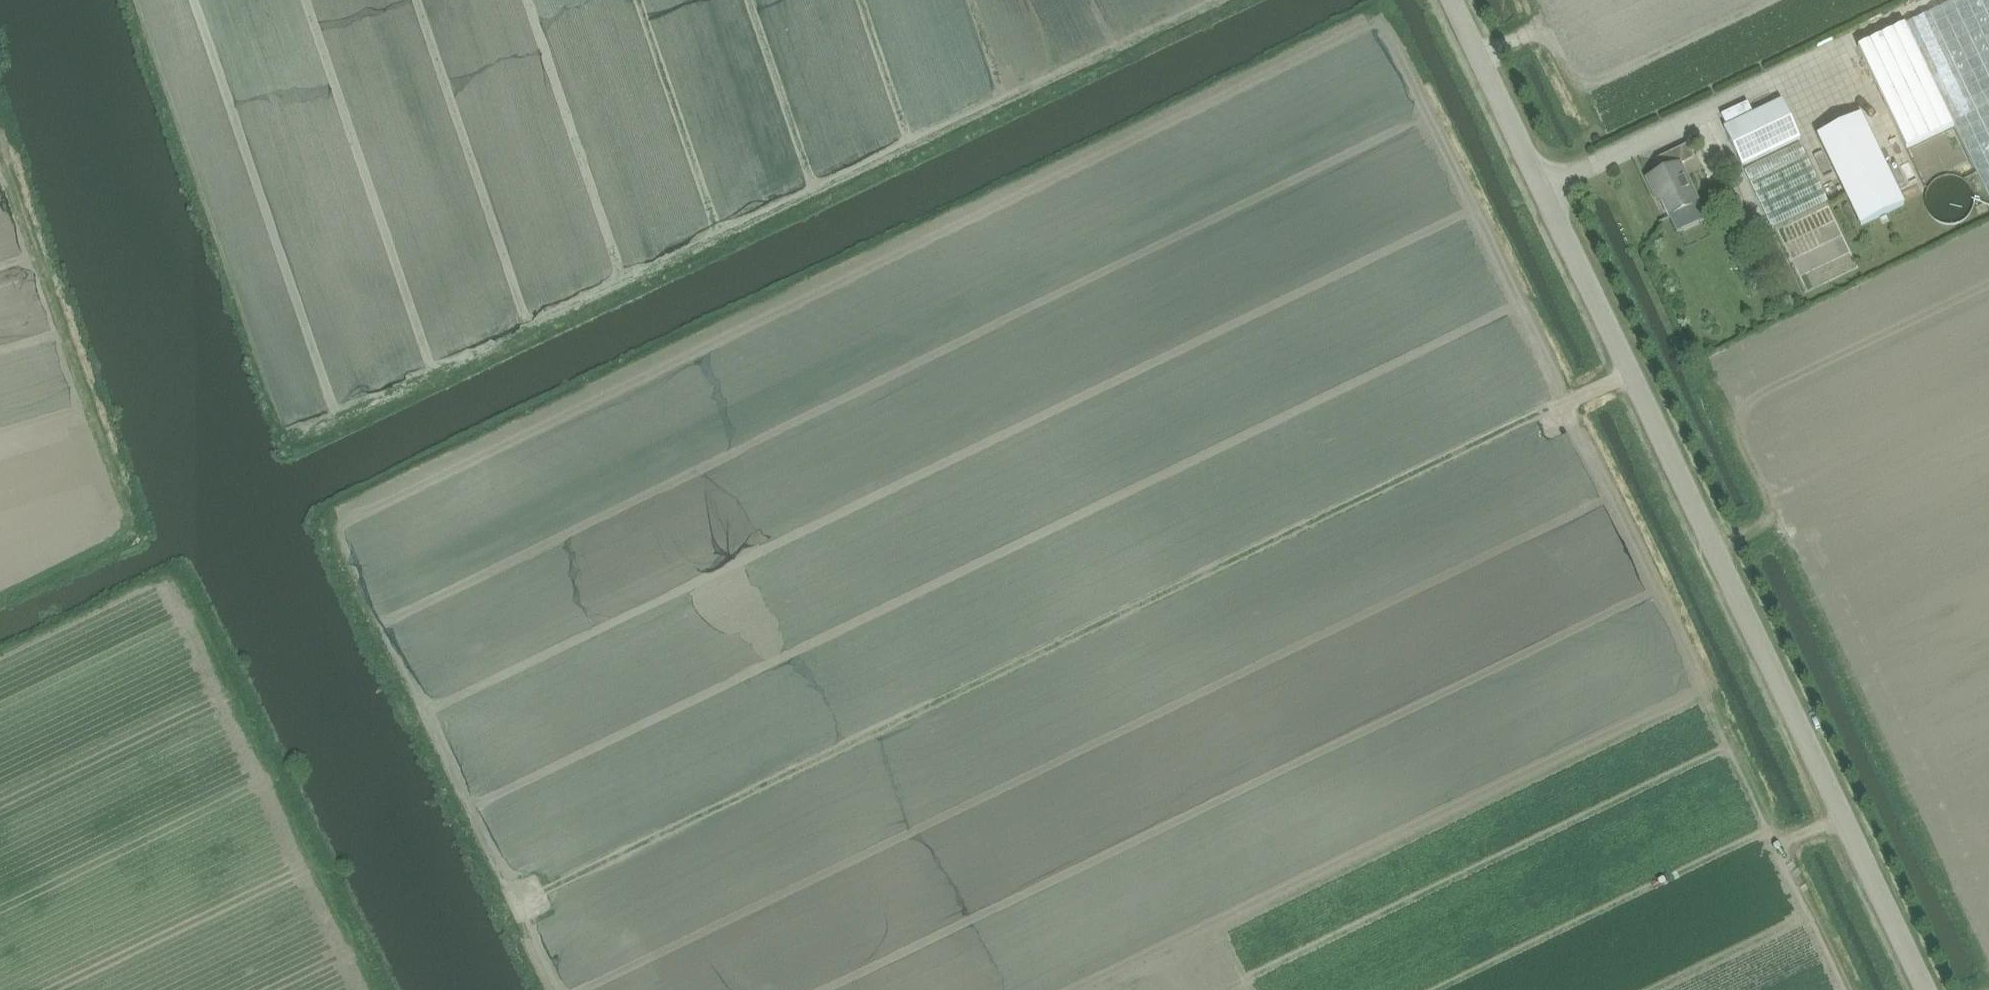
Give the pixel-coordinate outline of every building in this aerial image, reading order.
[(1857,47),(1906,148),(1954,124),(1988,198),(1988,0),(1953,0),(1857,47)] [(1742,166),(1800,139),(1782,100),(1724,128),(1742,166)] [(1860,114),(1815,136),(1824,152),(1844,195),(1860,227),(1904,205),(1860,114)] [(1773,229),(1828,203),(1800,144),(1745,170),(1773,229)] [(1680,164),(1694,158),(1688,145),(1658,159),(1663,171),(1647,179),(1654,194),(1657,192),(1669,217),(1698,203),(1680,164)] [(1819,213),(1782,230),(1789,243),(1826,225),(1819,213)]
